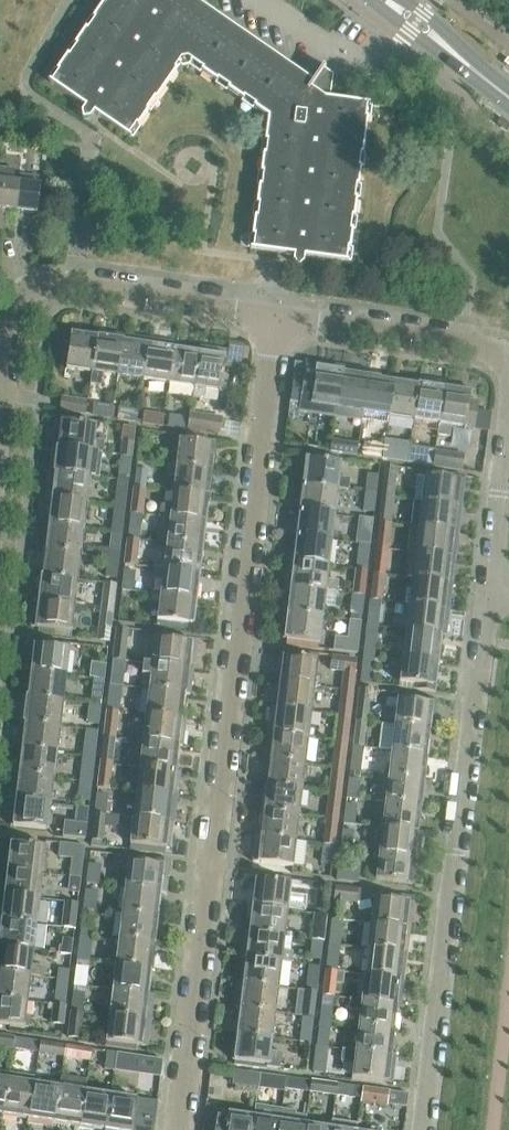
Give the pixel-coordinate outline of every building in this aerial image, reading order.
[(47,82),(82,107),(79,111),(80,119),(87,118),(91,113),(128,139),(182,61),(266,118),(248,250),(291,256),(290,262),(295,269),(300,264),(301,258),(346,264),(369,105),(328,99),(330,80),(319,73),(312,81),(194,2),(195,0),(105,0),(47,82)] [(47,138),(49,121),(35,119),(32,136),(47,138)] [(3,210),(36,214),(40,186),(19,184),(9,183),(11,171),(0,169),(0,210),(3,210)] [(69,333),(63,371),(89,375),(95,337),(69,333)] [(121,340),(121,336),(104,333),(103,338),(95,337),(89,375),(115,378),(121,340)] [(115,378),(141,382),(146,344),(147,340),(132,338),(131,342),(121,340),(115,378)] [(172,348),(146,344),(141,382),(166,386),(172,348)] [(239,368),(242,347),(226,345),(223,365),(239,368)] [(192,390),(198,352),(172,348),(166,386),(192,390)] [(220,375),(224,352),(207,349),(206,353),(198,352),(192,390),(190,400),(199,401),(202,398),(203,392),(218,394),(218,393),(224,391),(225,379),(220,375)] [(341,368),(317,365),(305,363),(298,411),(307,412),(312,409),(320,410),(323,415),(334,416),(335,410),(340,374),(341,368)] [(334,416),(334,417),(336,417),(337,413),(345,414),(349,419),(360,420),(361,414),(366,378),(367,372),(351,370),(350,375),(342,374),(343,369),(341,368),(340,374),(335,410),(334,416)] [(386,417),(392,382),(366,378),(361,414),(386,417)] [(417,386),(412,421),(437,425),(443,384),(418,380),(418,386),(417,386)] [(417,386),(392,382),(386,417),(412,421),(417,386)] [(438,425),(436,436),(449,438),(451,428),(474,431),(485,432),(487,415),(476,413),(478,402),(469,400),(470,389),(455,386),(454,391),(444,390),(445,385),(445,384),(443,384),(437,425),(438,425)] [(85,414),(87,401),(61,397),(59,410),(85,414)] [(111,419),(112,407),(93,404),(91,416),(111,419)] [(136,423),(138,411),(119,408),(117,420),(136,423)] [(162,427),(163,415),(144,412),(142,424),(162,427)] [(185,432),(217,436),(219,420),(188,415),(187,418),(185,432)] [(169,429),(185,432),(187,418),(171,416),(169,429)] [(57,448),(93,452),(102,453),(104,441),(94,440),(96,426),(75,423),(76,419),(62,418),(61,420),(61,422),(54,421),(52,438),(54,438),(53,447),(57,448)] [(168,465),(211,471),(214,444),(178,440),(175,466),(168,465)] [(121,441),(119,455),(132,457),(134,442),(121,441)] [(356,456),(358,444),(338,441),(336,453),(356,456)] [(148,464),(151,444),(138,442),(136,462),(148,464)] [(379,459),(381,447),(364,445),(362,457),(379,459)] [(409,452),(407,464),(431,466),(433,450),(433,449),(410,445),(409,452)] [(53,447),(50,472),(90,477),(99,479),(102,453),(93,452),(57,448),(53,447)] [(409,452),(381,447),(379,459),(407,464),(409,452)] [(433,450),(431,466),(458,471),(461,454),(433,450)] [(132,457),(119,455),(117,474),(129,476),(132,457)] [(302,485),(338,489),(348,490),(350,479),(339,477),(341,463),(305,458),(302,485)] [(209,497),(210,496),(208,496),(211,471),(168,465),(167,476),(174,476),(172,492),(209,497)] [(386,466),(381,497),(393,499),(398,468),(386,466)] [(145,490),(147,470),(136,469),(133,488),(145,490)] [(45,498),(51,499),(87,503),(90,477),(50,472),(48,472),(45,498)] [(367,473),(364,492),(376,494),(379,475),(367,473)] [(416,476),(413,501),(457,506),(462,507),(463,492),(459,492),(460,482),(465,482),(465,477),(446,474),(445,479),(423,476),(423,477),(416,476)] [(113,506),(125,508),(129,482),(117,480),(114,499),(115,500),(115,506),(113,506)] [(298,510),(335,515),(338,489),(302,485),(298,510)] [(208,507),(209,497),(172,492),(170,504),(164,504),(163,517),(205,522),(207,507),(208,507)] [(364,492),(362,510),(374,512),(376,494),(364,492)] [(133,493),(130,513),(142,514),(144,495),(133,493)] [(84,529),(87,503),(51,499),(47,524),(84,529)] [(456,516),(457,506),(413,501),(410,527),(454,533),(454,532),(459,532),(460,517),(456,516)] [(378,523),(390,525),(393,505),(381,503),(378,523)] [(120,527),(119,533),(122,533),(125,508),(113,506),(111,525),(120,527)] [(332,541),(335,515),(298,510),(295,536),(332,541)] [(139,540),(142,514),(130,513),(127,538),(139,540)] [(167,529),(166,543),(202,547),(205,522),(163,517),(159,516),(157,528),(167,529)] [(387,551),(390,525),(378,523),(375,550),(387,551)] [(47,524),(44,550),(81,554),(84,529),(47,524)] [(409,554),(414,554),(451,559),(451,557),(455,558),(458,540),(453,540),(454,533),(410,527),(409,539),(411,541),(409,554)] [(360,531),(358,544),(370,545),(372,532),(360,531)] [(295,536),(292,562),(328,566),(332,541),(295,536)] [(136,566),(139,540),(127,538),(124,565),(136,566)] [(166,543),(162,569),(199,573),(202,547),(166,543)] [(368,564),(370,545),(358,544),(356,563),(368,564)] [(120,551),(99,548),(98,556),(119,559),(120,551)] [(78,580),(81,554),(44,550),(41,575),(78,580)] [(384,576),(387,551),(375,550),(372,574),(384,576)] [(406,580),(411,580),(448,585),(448,583),(452,583),(454,568),(450,567),(451,559),(414,554),(409,554),(407,554),(406,562),(408,565),(406,580)] [(119,559),(98,556),(98,557),(107,558),(105,571),(104,578),(117,579),(119,559)] [(289,588),(326,592),(337,593),(338,581),(327,580),(328,566),(292,562),(289,588)] [(161,580),(159,594),(196,599),(199,573),(162,569),(152,568),(151,579),(161,580)] [(355,569),(352,595),(364,597),(367,571),(355,569)] [(123,571),(120,590),(132,591),(135,572),(123,571)] [(38,601),(74,605),(81,606),(82,596),(76,595),(78,580),(41,575),(38,601)] [(382,601),(384,581),(371,580),(369,600),(382,601)] [(411,580),(407,606),(445,610),(445,608),(449,608),(451,594),(447,593),(448,585),(411,580)] [(104,583),(101,608),(113,610),(116,584),(104,583)] [(323,617),(326,592),(289,588),(286,613),(323,617)] [(159,594),(159,595),(149,594),(148,602),(158,604),(155,627),(192,631),(196,599),(159,594)] [(352,595),(350,614),(361,615),(362,615),(364,597),(352,595)] [(37,633),(71,637),(74,605),(38,601),(35,600),(32,627),(38,628),(37,633)] [(378,628),(380,608),(368,606),(366,627),(378,628)] [(407,606),(404,631),(441,636),(441,634),(446,634),(447,619),(444,619),(445,610),(407,606)] [(110,629),(113,610),(101,608),(98,628),(110,629)] [(286,639),(286,645),(318,649),(319,643),(323,617),(286,613),(283,639),(286,639)] [(360,622),(349,620),(347,638),(334,637),(333,651),(357,654),(360,622)] [(112,659),(124,660),(126,643),(128,643),(129,629),(116,627),(112,659)] [(366,627),(363,652),(375,654),(378,628),(366,627)] [(404,631),(401,657),(438,661),(438,660),(439,660),(439,658),(438,658),(441,636),(404,631)] [(155,633),(151,664),(188,668),(193,669),(194,654),(196,643),(191,642),(192,637),(155,633)] [(33,645),(30,672),(66,676),(69,649),(33,645)] [(94,663),(92,679),(104,680),(108,648),(82,645),(79,661),(94,663)] [(280,656),(277,683),(314,687),(319,688),(321,678),(319,676),(315,675),(318,655),(297,652),(297,658),(280,656)] [(371,684),(375,654),(363,652),(359,682),(371,684)] [(355,674),(354,674),(356,659),(331,656),(329,671),(342,673),(340,690),(353,692),(355,674)] [(416,684),(416,690),(435,692),(436,685),(435,685),(438,661),(401,657),(398,682),(416,684)] [(109,684),(121,686),(124,660),(112,659),(109,684)] [(151,664),(148,690),(185,694),(188,668),(151,664)] [(30,672),(27,697),(63,701),(66,676),(30,672)] [(104,680),(92,679),(90,698),(102,699),(104,680)] [(274,707),(274,708),(311,713),(314,687),(277,683),(274,707)] [(106,710),(118,712),(120,693),(119,693),(120,687),(121,687),(121,686),(109,684),(106,710)] [(359,689),(355,720),(367,722),(371,690),(359,689)] [(148,690),(145,715),(182,720),(185,694),(148,690)] [(340,690),(337,716),(350,717),(353,692),(340,690)] [(60,727),(63,701),(27,697),(24,723),(60,727)] [(385,709),(383,724),(429,729),(434,730),(436,715),(431,714),(432,704),(396,699),(396,701),(392,700),(391,710),(385,709)] [(89,704),(87,723),(99,724),(101,705),(89,704)] [(271,706),(269,721),(272,721),(270,734),(308,739),(314,739),(315,730),(313,728),(309,727),(311,713),(274,708),(274,707),(271,706)] [(103,736),(115,737),(118,712),(106,710),(103,736)] [(145,715),(142,741),(179,745),(182,745),(184,730),(181,730),(182,720),(145,715)] [(337,716),(334,742),(347,743),(350,717),(337,716)] [(363,749),(367,722),(355,720),(352,747),(363,749)] [(24,723),(21,748),(57,753),(60,727),(24,723)] [(381,735),(379,749),(390,750),(426,754),(429,729),(383,724),(382,724),(381,735)] [(98,732),(86,730),(84,750),(95,751),(98,732)] [(270,734),(267,760),(304,764),(308,739),(270,734)] [(100,762),(112,763),(115,737),(103,736),(100,762)] [(142,741),(139,766),(176,771),(179,745),(142,741)] [(331,767),(344,769),(347,743),(334,742),(331,767)] [(54,778),(57,753),(21,748),(18,774),(54,778)] [(390,750),(387,778),(423,782),(426,754),(390,750)] [(351,753),(348,773),(360,774),(363,754),(351,753)] [(83,755),(80,781),(92,783),(95,756),(83,755)] [(267,760),(264,785),(301,790),(304,764),(267,760)] [(97,787),(109,789),(112,763),(100,762),(97,787)] [(131,765),(128,791),(135,792),(159,795),(173,796),(172,797),(177,797),(179,782),(174,782),(176,771),(139,766),(131,765)] [(331,767),(328,793),(341,794),(344,769),(331,767)] [(18,774),(15,799),(51,804),(54,778),(18,774)] [(377,776),(374,801),(384,803),(420,807),(423,807),(426,782),(423,782),(387,778),(377,776)] [(348,778),(345,798),(357,799),(359,780),(348,778)] [(92,783),(80,781),(78,801),(89,802),(92,783)] [(264,785),(261,811),(298,815),(301,790),(264,785)] [(135,792),(132,818),(173,822),(174,823),(175,807),(171,807),(172,797),(173,796),(159,795),(135,792)] [(96,793),(94,813),(105,814),(108,795),(96,793)] [(325,818),(337,820),(341,794),(328,793),(325,818)] [(48,830),(51,804),(15,799),(11,826),(48,830)] [(420,807),(384,803),(381,828),(417,832),(420,807)] [(345,804),(342,823),(354,825),(356,806),(345,804)] [(62,837),(85,840),(89,808),(77,806),(75,825),(63,824),(62,837)] [(258,835),(258,836),(295,841),(298,815),(261,811),(258,835)] [(105,814),(94,813),(90,840),(102,842),(105,814)] [(132,818),(129,844),(164,848),(170,849),(172,831),(168,831),(169,823),(173,824),(173,822),(132,818)] [(325,818),(322,844),(334,845),(337,820),(325,818)] [(381,828),(378,854),(414,858),(417,858),(419,843),(416,843),(417,832),(381,828)] [(342,830),(339,849),(351,850),(353,831),(342,830)] [(255,835),(253,852),(256,852),(255,862),(292,867),(295,841),(258,836),(258,835),(255,835)] [(42,874),(45,847),(8,843),(5,869),(42,874)] [(71,859),(68,877),(80,878),(84,846),(59,843),(57,857),(71,859)] [(334,845),(322,844),(322,845),(320,863),(332,865),(334,846),(334,845)] [(358,883),(360,869),(349,867),(351,855),(339,854),(335,880),(358,883)] [(378,854),(375,880),(411,885),(414,858),(378,854)] [(127,861),(124,888),(161,893),(166,893),(170,861),(156,860),(156,865),(127,861)] [(97,885),(99,865),(87,864),(85,884),(97,885)] [(42,874),(5,869),(2,868),(0,883),(3,884),(2,895),(39,899),(42,874)] [(68,877),(67,892),(79,894),(80,878),(68,877)] [(287,911),(290,884),(254,880),(251,905),(250,905),(250,906),(287,911)] [(356,902),(357,890),(335,887),(331,919),(343,921),(345,901),(356,902)] [(121,913),(158,918),(161,893),(124,888),(121,913)] [(94,911),(96,891),(84,889),(82,910),(94,911)] [(375,891),(374,897),(409,902),(413,903),(413,896),(375,891)] [(36,925),(39,899),(2,895),(0,911),(0,921),(36,925)] [(372,897),(369,924),(409,929),(413,903),(409,902),(374,897),(372,897)] [(75,923),(77,903),(65,902),(63,922),(75,923)] [(250,906),(247,930),(247,932),(284,937),(287,911),(250,906)] [(121,913),(118,939),(155,943),(158,918),(121,913)] [(311,940),(323,941),(326,916),(314,914),(311,940)] [(81,915),(79,934),(91,936),(93,917),(81,915)] [(0,921),(0,947),(33,951),(36,925),(0,921)] [(406,954),(409,929),(369,924),(366,949),(402,954),(406,954)] [(340,947),(342,927),(330,926),(328,945),(340,947)] [(72,949),(74,929),(62,928),(60,947),(72,949)] [(282,950),(284,937),(247,932),(247,930),(244,930),(242,945),(245,945),(244,958),(281,962),(288,963),(290,951),(282,950)] [(91,936),(79,934),(76,961),(88,962),(91,936)] [(115,964),(152,969),(155,943),(118,939),(115,964)] [(311,940),(308,965),(320,967),(323,941),(311,940)] [(0,947),(0,972),(30,976),(41,977),(42,967),(31,965),(33,951),(0,947)] [(401,963),(402,954),(366,949),(363,975),(399,979),(403,980),(405,963),(401,963)] [(325,970),(337,972),(339,953),(327,951),(325,970)] [(244,958),(241,983),(278,988),(281,962),(244,958)] [(149,994),(152,969),(115,964),(111,990),(149,994)] [(320,967),(308,965),(305,985),(317,986),(320,967)] [(85,988),(87,968),(75,967),(73,986),(85,988)] [(55,979),(68,981),(69,970),(57,969),(55,979)] [(325,970),(322,996),(333,997),(337,972),(325,970)] [(27,1002),(30,976),(0,972),(0,998),(27,1002)] [(396,1005),(399,979),(363,975),(360,1000),(396,1005)] [(55,979),(52,1005),(65,1006),(68,981),(55,979)] [(275,1013),(278,988),(241,983),(238,1009),(275,1013)] [(111,990),(108,1016),(145,1020),(145,1021),(150,1021),(152,1004),(147,1003),(149,994),(111,990)] [(314,1012),(317,992),(305,991),(302,1011),(314,1012)] [(72,992),(70,1011),(82,1012),(84,994),(72,992)] [(333,997),(322,996),(318,1022),(330,1023),(333,997)] [(0,998),(0,1025),(5,1025),(4,1031),(19,1032),(19,1027),(24,1027),(27,1002),(0,998)] [(396,1005),(360,1000),(349,999),(348,1010),(359,1011),(357,1026),(393,1031),(396,1005)] [(63,1024),(65,1006),(52,1005),(50,1022),(63,1024)] [(238,1009),(234,1035),(272,1039),(275,1013),(238,1009)] [(82,1012),(70,1011),(67,1038),(79,1040),(82,1012)] [(144,1029),(145,1021),(145,1020),(108,1016),(105,1045),(147,1050),(149,1030),(144,1029)] [(311,1038),(313,1018),(302,1017),(299,1036),(311,1038)] [(390,1056),(393,1031),(357,1026),(354,1052),(390,1056)] [(318,1028),(316,1047),(327,1049),(330,1029),(318,1028)] [(234,1035),(231,1060),(236,1060),(235,1064),(266,1068),(266,1067),(280,1069),(282,1053),(270,1052),(272,1039),(234,1035)] [(12,1049),(14,1038),(0,1036),(0,1047),(12,1049)] [(14,1038),(12,1049),(37,1053),(38,1052),(39,1042),(14,1038)] [(39,1042),(38,1052),(58,1055),(59,1045),(39,1042)] [(65,1045),(63,1057),(75,1059),(77,1047),(65,1045)] [(113,1069),(114,1064),(116,1053),(107,1052),(104,1068),(113,1069)] [(398,1057),(390,1056),(354,1052),(350,1079),(387,1083),(395,1084),(398,1057)] [(114,1064),(113,1069),(134,1072),(137,1056),(116,1053),(114,1064)] [(2,1119),(2,1115),(7,1080),(8,1074),(0,1073),(0,1118),(2,1119)] [(7,1080),(2,1115),(28,1119),(33,1083),(34,1078),(8,1074),(7,1080)] [(28,1119),(27,1124),(43,1126),(44,1122),(53,1123),(59,1087),(59,1081),(34,1078),(33,1083),(28,1119)] [(284,1089),(310,1092),(312,1081),(286,1078),(284,1089)] [(336,1084),(312,1081),(310,1092),(334,1096),(336,1084)] [(360,1101),(362,1088),(336,1084),(334,1096),(354,1098),(360,1098),(360,1101)] [(59,1087),(53,1123),(79,1127),(84,1091),(59,1087)] [(362,1088),(360,1101),(387,1105),(388,1092),(362,1088)] [(110,1095),(84,1091),(79,1127),(98,1129),(104,1129),(110,1095)] [(157,1102),(136,1099),(110,1095),(104,1129),(153,1129),(157,1102)] [(254,1116),(228,1112),(217,1111),(216,1113),(204,1111),(202,1129),(252,1129),(254,1116)] [(278,1129),(304,1129),(305,1124),(306,1116),(293,1114),(292,1122),(279,1120),(278,1129)] [(252,1129),(278,1129),(279,1120),(254,1116),(252,1129)] [(318,1126),(305,1124),(304,1129),(330,1129),(330,1128),(331,1123),(319,1121),(318,1126)]
